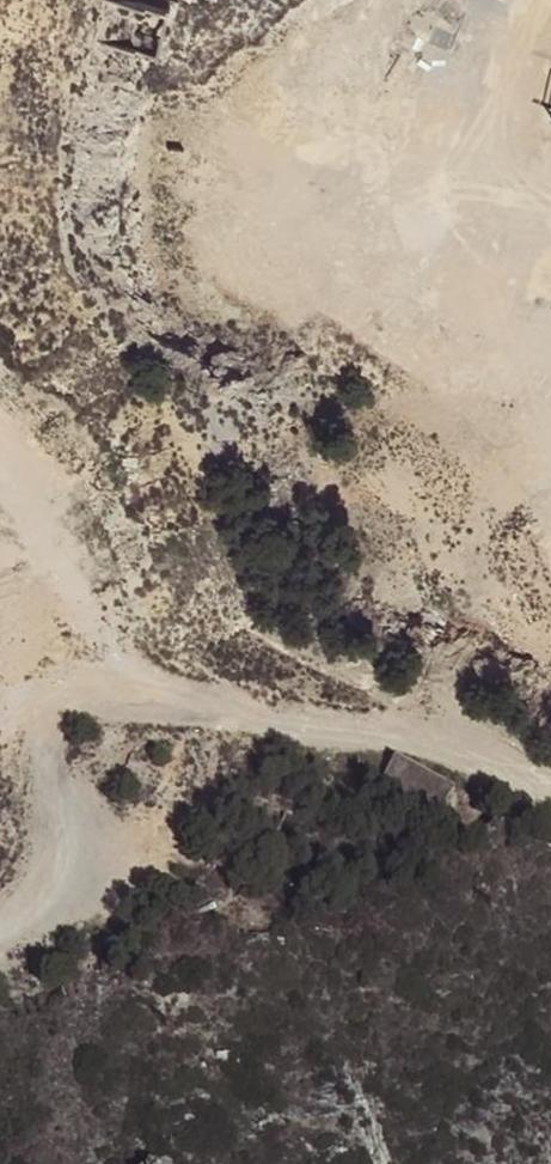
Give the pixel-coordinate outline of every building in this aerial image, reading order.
[(453,773),(380,746),(370,789),(441,810),(453,773)]
